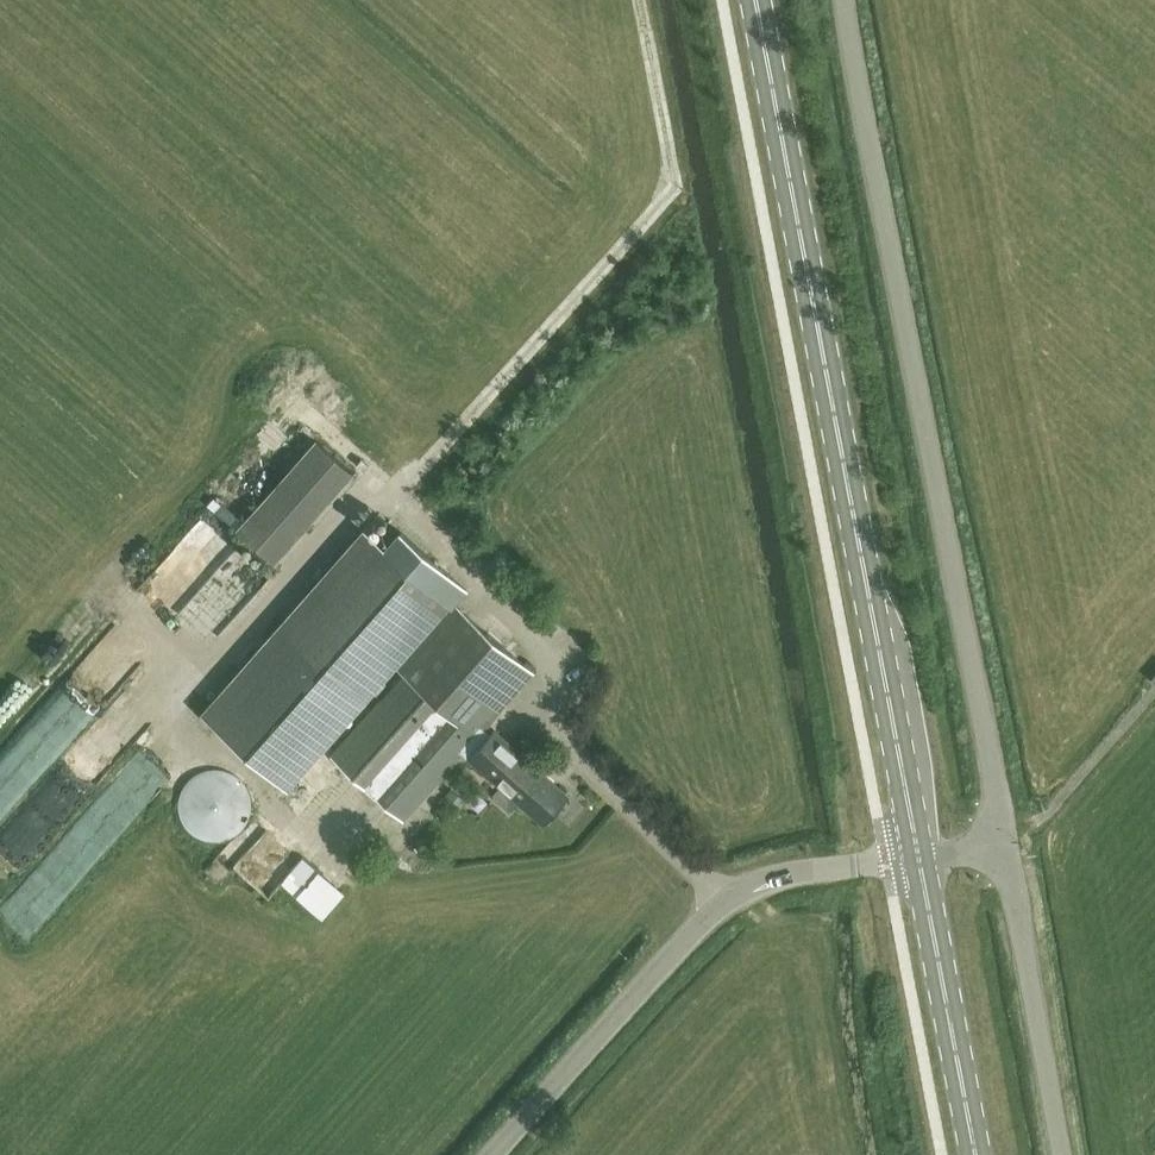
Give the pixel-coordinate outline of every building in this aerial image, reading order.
[(316,440),(237,530),(273,561),(352,472),(316,440)] [(214,531),(194,553),(211,568),(231,545),(214,531)] [(287,788),(394,667),(404,675),(331,757),(403,821),(463,754),(484,730),(534,674),(452,601),(449,605),(364,531),(278,627),(202,714),(287,788)] [(241,600),(246,604),(265,585),(232,552),(211,573),(221,582),(196,607),(216,626),(241,600)] [(25,938),(155,785),(123,758),(149,726),(113,696),(0,829),(0,853),(22,871),(0,897),(0,917),(25,938)] [(489,735),(484,730),(463,754),(483,771),(544,823),(568,796),(493,731),(489,735)] [(177,806),(180,819),(187,830),(197,838),(210,842),(223,841),(235,835),(244,826),(250,815),(251,802),(248,790),(240,779),(230,772),(218,769),(205,769),(194,774),(185,783),(179,794),(177,806)]
